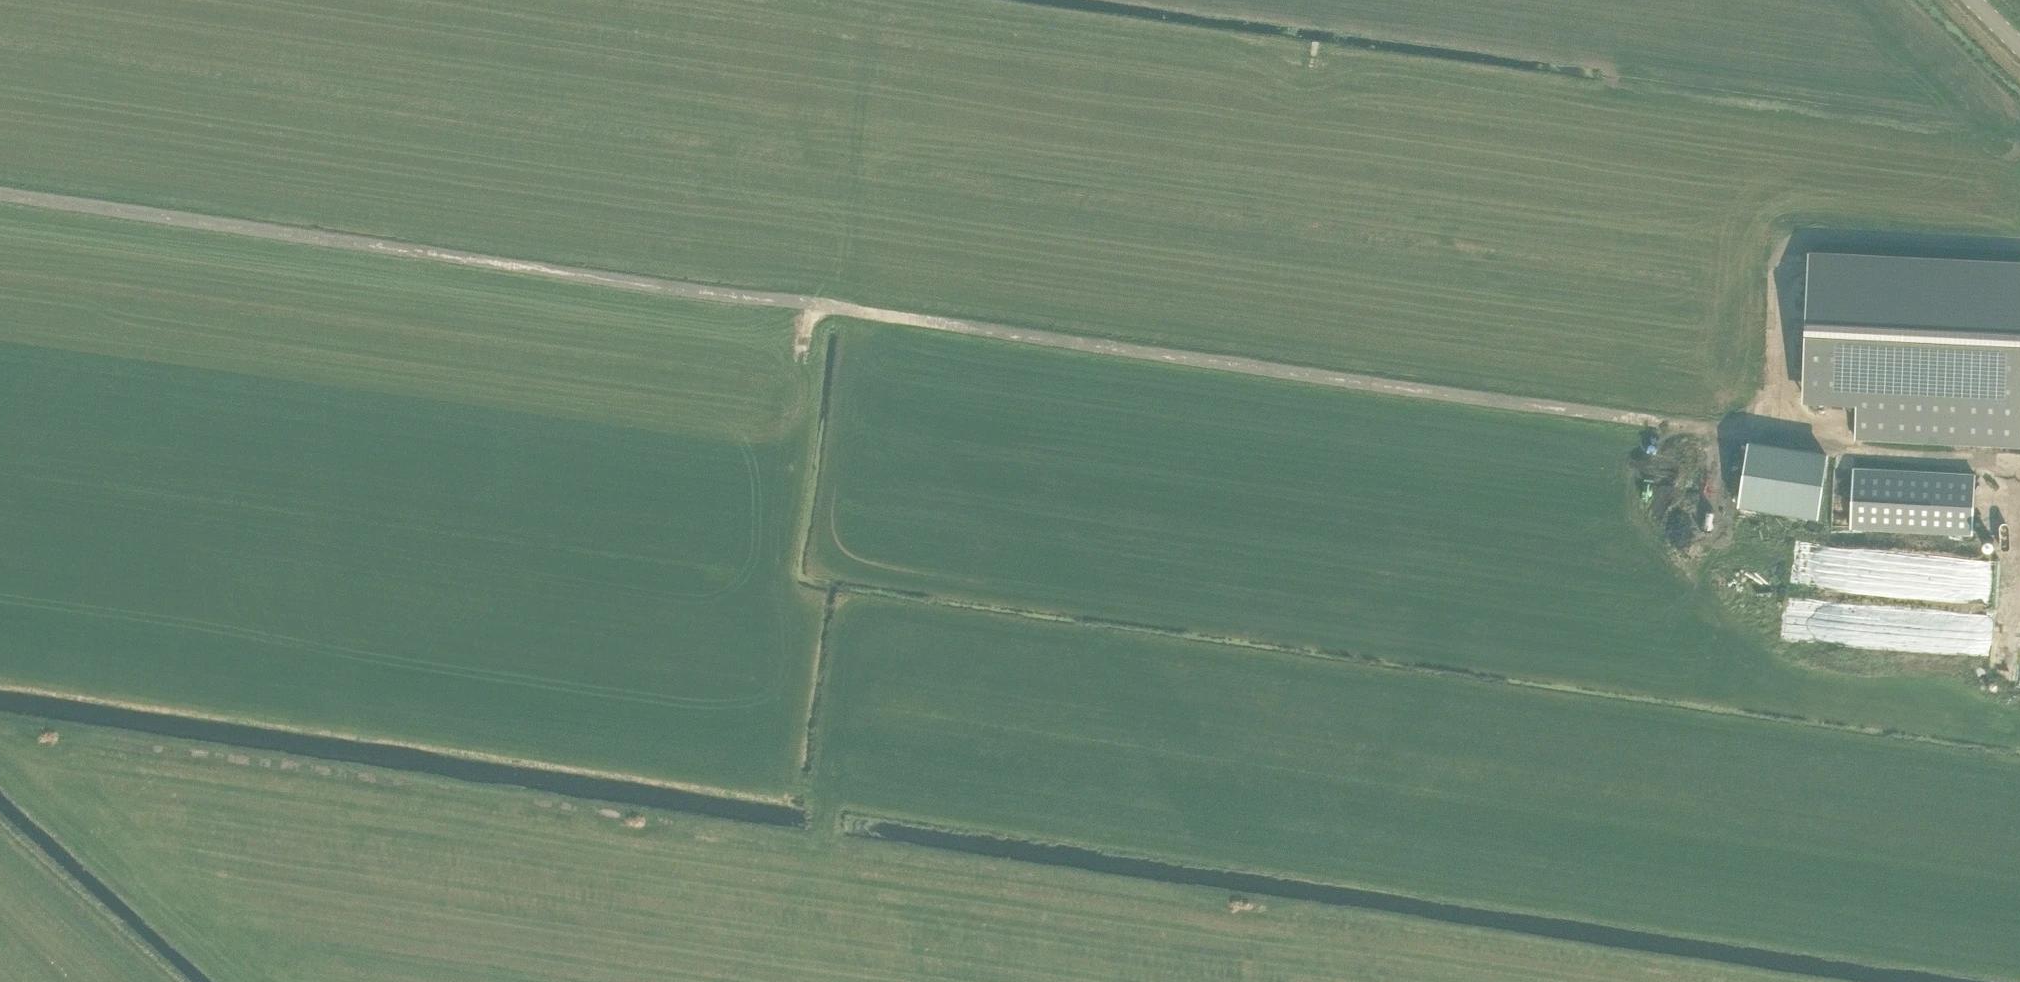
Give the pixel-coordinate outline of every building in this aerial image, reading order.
[(1808,249),(1802,402),(1856,404),(1855,437),(2019,445),(2019,259),(1808,249)] [(1828,457),(1748,444),(1738,504),(1819,517),(1828,457)] [(1975,473),(1853,467),(1850,527),(1972,533),(1975,473)] [(1838,587),(1837,596),(1870,597),(1873,596),(1984,601),(1987,600),(1988,574),(1982,557),(1982,544),(1962,543),(1960,539),(1957,541),(1960,549),(1942,555),(1853,551),(1843,555),(1845,561),(1862,562),(1851,566),(1856,579),(1838,587)] [(1880,611),(1880,652),(1898,653),(1898,650),(1968,652),(1969,631),(1987,631),(1986,652),(2001,653),(2002,613),(1880,611)]
